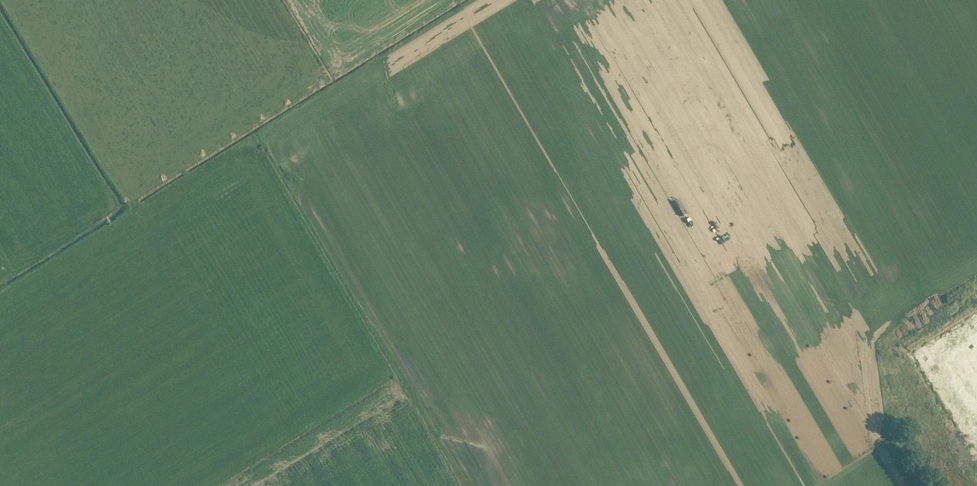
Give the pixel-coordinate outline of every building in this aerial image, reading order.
[(947,330),(951,337),(976,323),(976,314),(947,330)] [(915,360),(976,472),(976,324),(951,338),(945,327),(932,335),(939,347),(915,360)]
